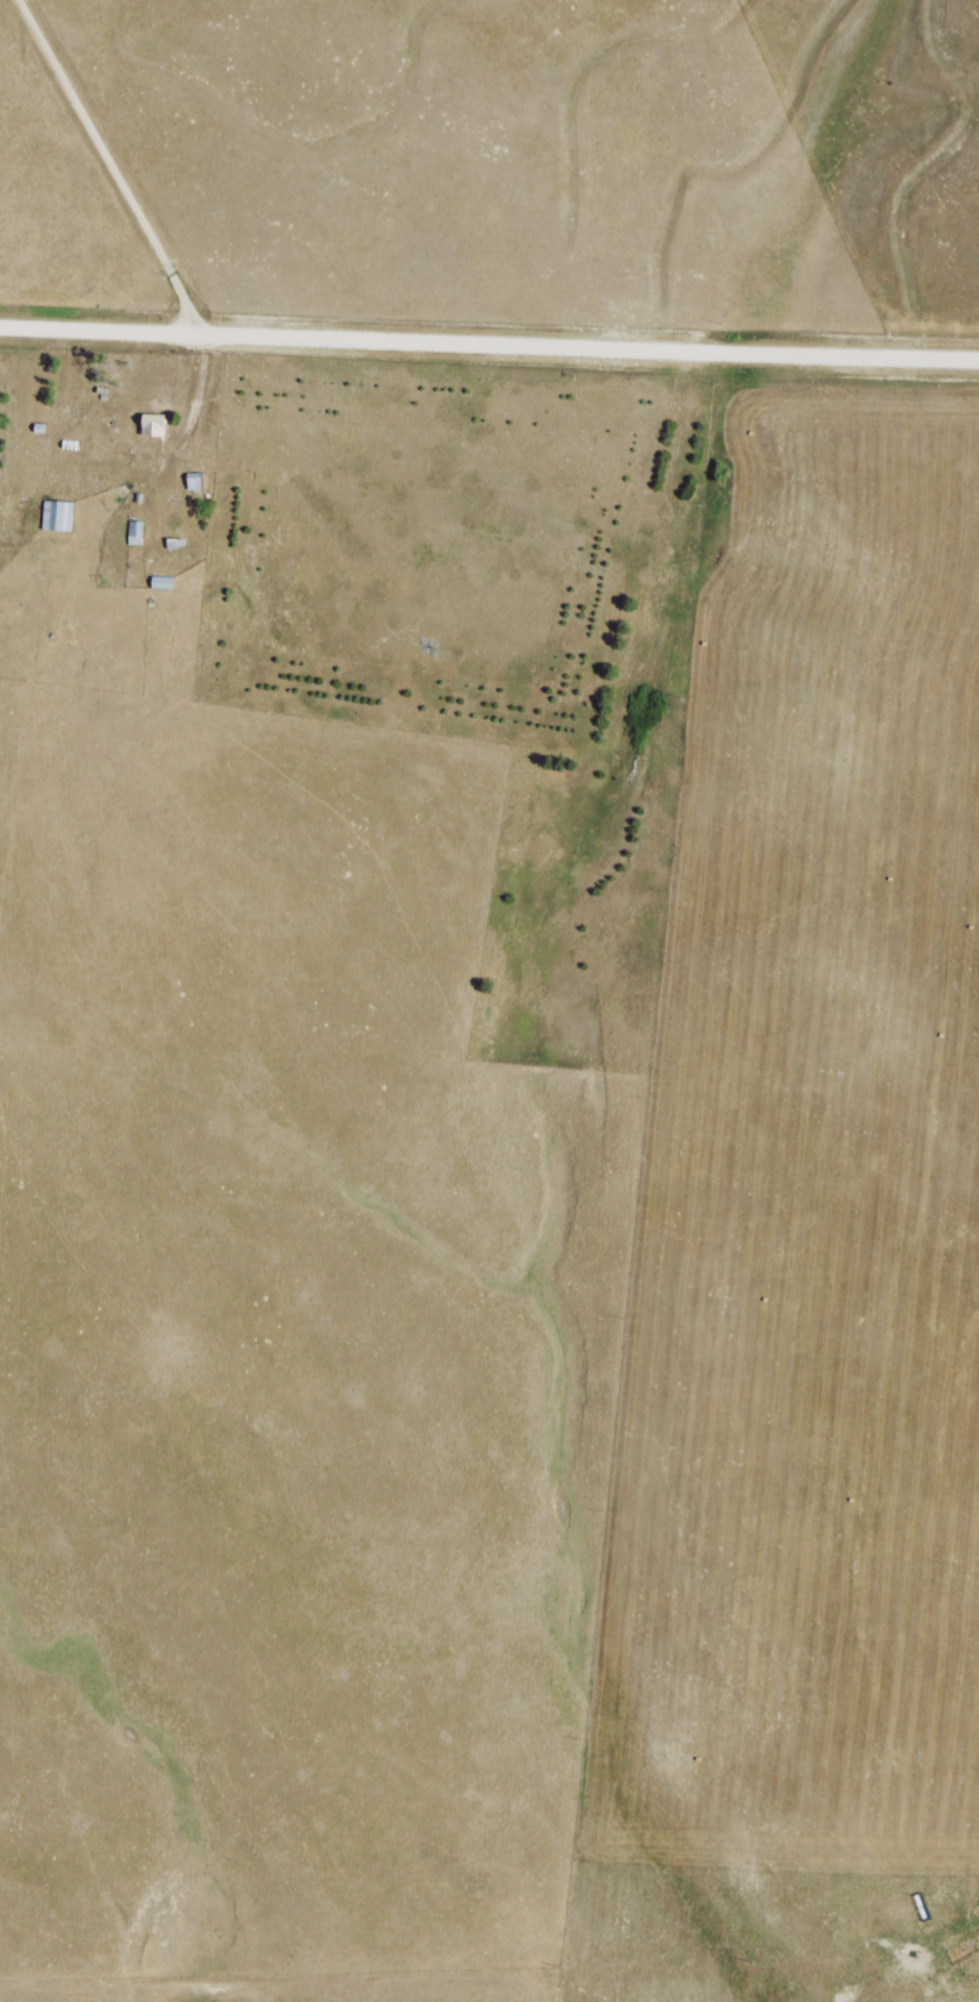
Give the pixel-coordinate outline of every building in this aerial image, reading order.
[(161,416),(137,416),(137,437),(161,437),(161,416)] [(200,474),(184,474),(184,491),(200,491),(200,474)] [(70,531),(70,502),(40,502),(40,531),(70,531)] [(126,545),(139,545),(139,522),(126,522),(126,545)] [(148,589),(170,589),(170,577),(148,577),(148,589)]
